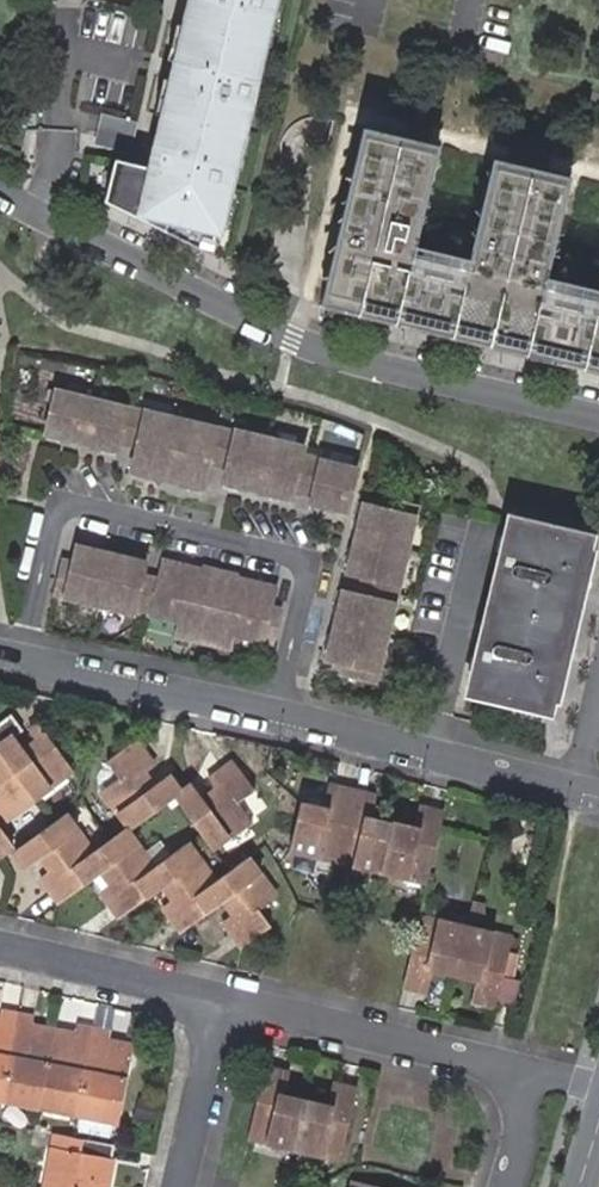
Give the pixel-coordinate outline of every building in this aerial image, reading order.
[(268,18),(263,17),(268,0),(192,0),(181,46),(186,47),(183,61),(193,63),(189,81),(179,79),(175,91),(170,90),(156,148),(163,149),(159,167),(116,157),(106,199),(166,229),(168,218),(218,230),(229,184),(224,182),(231,152),(236,153),(268,18)] [(134,120),(101,112),(96,134),(129,141),(134,120)] [(361,125),(318,301),(598,369),(598,282),(597,290),(544,277),(568,175),(491,157),(466,258),(413,246),(437,144),(361,125)] [(168,218),(166,229),(213,251),(218,230),(168,218)] [(305,445),(236,429),(145,413),(55,392),(54,393),(48,392),(46,399),(53,401),(46,431),(118,448),(119,440),(138,444),(132,468),(203,485),(209,459),(227,463),(224,479),(293,496),(295,488),(313,492),(312,500),(348,509),(357,466),(303,453),(305,445)] [(376,679),(418,504),(384,496),(382,506),(365,502),(349,571),(365,575),(361,593),(344,589),(327,657),(344,662),(342,671),(376,679)] [(550,710),(592,535),(511,516),(470,691),(550,710)] [(273,595),(237,586),(239,581),(200,571),(199,577),(162,568),(157,590),(140,585),(143,572),(76,555),(72,572),(62,569),(56,593),(134,612),(135,608),(181,619),(178,633),(230,646),(234,632),(272,642),(281,608),(271,605),(273,595)] [(200,571),(163,562),(162,568),(199,577),(200,571)] [(275,589),(239,581),(237,586),(273,595),(275,589)] [(0,721),(0,823),(70,775),(37,727),(30,732),(36,741),(24,751),(14,735),(21,730),(9,714),(0,721)] [(159,767),(140,740),(111,761),(122,777),(105,789),(133,829),(180,797),(215,847),(255,820),(243,803),(259,791),(239,762),(212,781),(220,792),(208,801),(196,786),(184,794),(172,776),(155,788),(147,776),(159,767)] [(293,851),(340,860),(354,793),(334,789),(329,811),(302,806),(293,851)] [(354,793),(340,860),(386,870),(395,825),(369,819),(373,797),(354,793)] [(41,878),(60,903),(106,872),(114,884),(102,892),(120,918),(167,887),(175,899),(163,908),(181,934),(226,903),(235,915),(223,923),(242,949),(270,929),(259,913),(278,899),(251,860),(215,885),(186,846),(154,867),(128,829),(93,853),(65,814),(15,849),(26,868),(42,856),(52,870),(41,878)] [(421,830),(395,825),(386,870),(429,880),(444,819),(425,814),(421,830)] [(14,844),(0,823),(0,853),(14,844)] [(513,944),(420,922),(403,990),(424,995),(429,971),(482,983),(476,1007),(496,1012),(513,944)] [(17,1016),(1,1014),(0,1021),(0,1099),(17,1016)] [(17,1016),(0,1099),(40,1107),(55,1034),(31,1030),(33,1020),(17,1016)] [(55,1034),(40,1107),(79,1115),(95,1032),(79,1030),(76,1038),(55,1034)] [(111,1036),(95,1032),(79,1115),(115,1122),(130,1049),(109,1044),(111,1036)] [(332,1111),(291,1102),(276,1098),(282,1075),(263,1070),(245,1139),(281,1148),(339,1161),(356,1092),(337,1088),(332,1111)] [(45,1186),(105,1186),(114,1145),(75,1138),(56,1133),(45,1186)]
